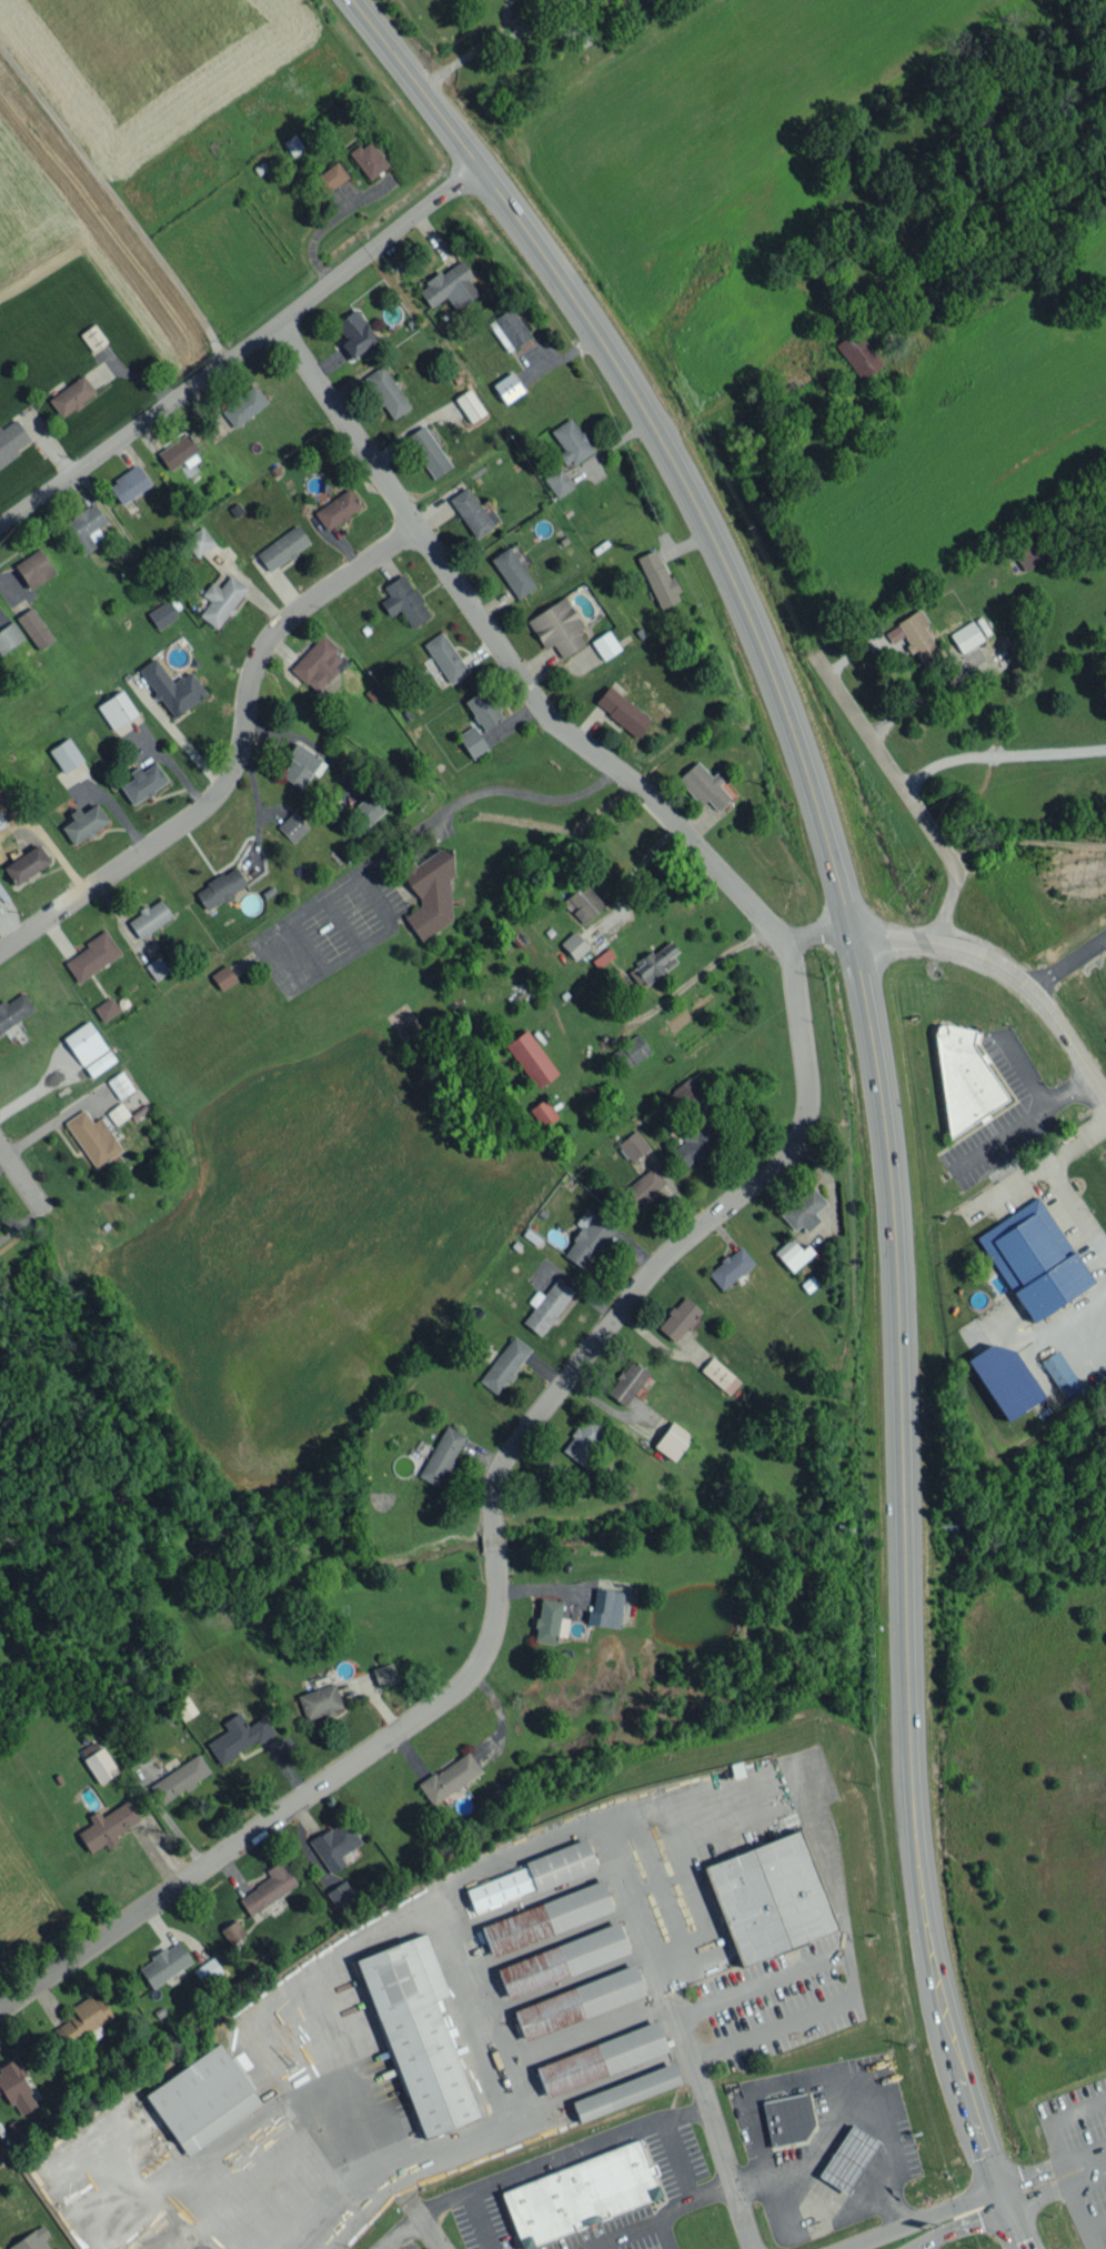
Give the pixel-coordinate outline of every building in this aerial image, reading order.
[(283,140),(291,155),(303,148),(295,134),(283,140)] [(388,164),(367,139),(348,154),(369,179),(388,164)] [(322,193),(348,179),(338,162),(313,176),(322,193)] [(455,310),(478,293),(468,278),(472,275),(460,259),(417,289),(430,307),(445,296),(455,310)] [(529,339),(513,307),(488,320),(504,351),(529,339)] [(349,360),(377,338),(354,308),(334,324),(345,339),(338,345),(349,360)] [(882,366),(859,328),(836,343),(859,381),(882,366)] [(393,419),(411,407),(381,365),(363,377),(393,419)] [(492,384),(505,404),(523,391),(510,372),(492,384)] [(61,418),(95,392),(81,373),(47,399),(61,418)] [(221,411),(235,428),(268,401),(254,383),(221,411)] [(485,412),(469,388),(455,398),(471,422),(485,412)] [(18,453),(15,449),(29,440),(14,417),(0,426),(0,464),(18,453)] [(579,432),(571,418),(551,429),(562,451),(557,453),(564,466),(593,451),(587,441),(590,439),(585,428),(579,432)] [(450,468),(426,425),(406,436),(430,479),(450,468)] [(183,461),(186,467),(201,458),(185,433),(156,450),(168,470),(183,461)] [(107,485),(120,504),(150,484),(137,464),(107,485)] [(543,477),(556,498),(573,487),(560,466),(543,477)] [(473,539),(492,527),(469,486),(449,497),(473,539)] [(361,507),(349,488),(313,511),(326,530),(361,507)] [(102,535),(97,527),(106,522),(94,502),(63,521),(82,554),(96,546),(92,541),(102,535)] [(268,571),(309,543),(297,524),(255,552),(268,571)] [(1011,550),(1025,570),(1048,555),(1033,534),(1011,550)] [(516,598),(535,586),(508,546),(490,559),(516,598)] [(55,572),(38,547),(14,564),(31,589),(55,572)] [(682,599),(672,576),(668,578),(655,549),(636,557),(659,609),(682,599)] [(400,609),(410,628),(430,616),(404,573),(383,586),(389,596),(380,601),(389,616),(400,609)] [(247,588),(229,574),(219,587),(211,581),(201,594),(209,600),(198,615),(216,629),(247,588)] [(584,626),(564,596),(526,620),(545,649),(552,644),(562,658),(584,643),(576,631),(584,626)] [(177,616),(166,600),(146,613),(157,629),(177,616)] [(17,615),(36,650),(53,641),(34,606),(17,615)] [(939,652),(923,625),(928,622),(920,609),(884,631),(891,643),(902,636),(919,664),(939,652)] [(24,638),(13,620),(0,629),(0,654),(24,638)] [(983,639),(971,620),(949,634),(961,653),(983,639)] [(603,660),(620,649),(609,630),(591,641),(603,660)] [(424,642),(447,684),(467,673),(444,631),(424,642)] [(339,649),(322,634),(290,668),(316,693),(345,662),(336,653),(339,649)] [(206,693),(189,670),(173,682),(154,658),(138,670),(174,717),(206,693)] [(636,737),(651,719),(608,685),(594,703),(636,737)] [(503,717),(484,687),(464,700),(483,730),(503,717)] [(110,729),(137,716),(124,690),(97,703),(110,729)] [(472,759),(488,749),(472,725),(456,736),(472,759)] [(49,748),(61,772),(82,761),(70,737),(49,748)] [(300,790),(311,772),(318,776),(327,761),(295,740),(285,756),(291,760),(280,777),(300,790)] [(120,785),(131,804),(168,782),(154,760),(130,775),(132,778),(120,785)] [(730,798),(714,780),(715,780),(696,760),(676,779),(701,806),(707,800),(717,810),(730,798)] [(349,811),(365,828),(384,810),(368,793),(349,811)] [(68,813),(72,820),(61,826),(72,844),(108,823),(96,803),(81,812),(78,807),(68,813)] [(277,826),(292,843),(308,828),(292,811),(277,826)] [(50,864),(40,845),(2,864),(12,883),(50,864)] [(404,916),(420,941),(452,921),(449,878),(452,875),(450,851),(434,852),(414,865),(411,859),(399,867),(400,873),(421,905),(404,916)] [(205,910),(247,886),(236,866),(194,890),(205,910)] [(562,901),(583,924),(604,904),(583,882),(562,901)] [(140,939),(172,916),(159,898),(127,920),(140,939)] [(75,981),(121,956),(106,929),(83,942),(86,948),(64,960),(75,981)] [(589,947),(574,930),(559,943),(575,960),(589,947)] [(681,959),(667,941),(633,965),(647,984),(681,959)] [(145,965),(155,980),(168,970),(158,956),(145,965)] [(220,990),(236,981),(227,964),(210,973),(220,990)] [(3,999),(0,1001),(0,1032),(35,1009),(23,992),(6,1003),(3,999)] [(93,1007),(102,1022),(119,1010),(110,996),(93,1007)] [(81,1066),(107,1049),(88,1021),(63,1037),(81,1066)] [(1008,1100),(986,1063),(985,1052),(978,1053),(973,1044),(979,1041),(978,1036),(971,1024),(934,1028),(947,1139),(976,1121),(989,1120),(988,1112),(1008,1100)] [(557,1073),(526,1029),(504,1044),(535,1088),(557,1073)] [(650,1055),(639,1035),(606,1053),(617,1073),(650,1055)] [(115,1060),(108,1050),(84,1066),(91,1077),(115,1060)] [(118,1098),(133,1091),(123,1071),(108,1079),(118,1098)] [(540,1127),(557,1118),(546,1098),(529,1107),(540,1127)] [(129,1115),(120,1102),(106,1112),(115,1125),(129,1115)] [(668,1148),(682,1168),(721,1141),(708,1121),(668,1148)] [(649,1149),(637,1130),(617,1142),(629,1161),(649,1149)] [(665,1183),(652,1166),(618,1191),(634,1211),(655,1195),(652,1192),(665,1183)] [(819,1219),(813,1214),(825,1202),(810,1186),(779,1215),(794,1230),(800,1225),(806,1231),(819,1219)] [(976,1235),(1029,1322),(1093,1283),(1073,1250),(1064,1256),(1054,1241),(1061,1236),(1058,1231),(1054,1233),(1056,1237),(1053,1239),(1044,1224),(1051,1221),(1037,1198),(976,1235)] [(562,1255),(585,1270),(614,1226),(585,1207),(575,1223),(581,1227),(562,1255)] [(813,1252),(807,1244),(801,1249),(790,1237),(774,1252),(792,1271),(813,1252)] [(706,1272),(721,1290),(754,1263),(740,1245),(706,1272)] [(522,1322),(541,1336),(573,1290),(556,1278),(543,1295),(536,1290),(528,1302),(534,1306),(522,1322)] [(702,1311),(683,1296),(656,1327),(674,1343),(702,1311)] [(531,1348),(512,1335),(479,1381),(497,1394),(531,1348)] [(966,1359),(1006,1421),(1043,1396),(1009,1345),(1001,1351),(995,1341),(966,1359)] [(1040,1361),(1065,1400),(1083,1389),(1057,1349),(1040,1361)] [(740,1381),(712,1356),(700,1369),(728,1395),(740,1381)] [(625,1406),(648,1371),(629,1359),(606,1394),(625,1406)] [(580,1464),(604,1428),(585,1415),(561,1451),(580,1464)] [(653,1447),(674,1461),(692,1435),(671,1421),(653,1447)] [(466,1436),(446,1424),(417,1476),(438,1487),(466,1436)] [(618,1628),(624,1592),(595,1587),(591,1611),(588,1610),(586,1622),(618,1628)] [(556,1643),(557,1635),(565,1636),(567,1618),(560,1617),(562,1601),(539,1598),(534,1641),(556,1643)] [(396,1681),(392,1662),(372,1667),(376,1686),(396,1681)] [(342,1708),(334,1682),(296,1694),(304,1720),(342,1708)] [(218,1764),(273,1733),(263,1715),(245,1726),(238,1712),(221,1722),(226,1730),(206,1742),(218,1764)] [(118,1771),(102,1746),(82,1759),(98,1784),(118,1771)] [(417,1784),(431,1805),(481,1771),(467,1751),(417,1784)] [(162,1804),(210,1772),(198,1753),(149,1785),(162,1804)] [(139,1821),(128,1800),(101,1815),(98,1810),(88,1815),(92,1824),(77,1832),(89,1854),(116,1840),(114,1835),(139,1821)] [(361,1843),(345,1818),(309,1841),(330,1874),(345,1864),(340,1855),(361,1843)] [(836,1931),(801,1830),(705,1864),(740,1964),(836,1931)] [(465,1887),(473,1911),(596,1870),(586,1839),(523,1860),(526,1867),(465,1887)] [(250,1915),(297,1883),(281,1859),(265,1870),(270,1877),(238,1897),(250,1915)] [(326,1891),(336,1907),(355,1897),(346,1880),(326,1891)] [(480,1924),(492,1955),(613,1911),(602,1881),(480,1924)] [(230,1944),(246,1934),(236,1919),(220,1929),(230,1944)] [(497,1965),(507,1995),(629,1955),(619,1924),(497,1965)] [(477,2118),(436,1999),(447,1995),(426,1934),(357,1957),(419,2138),(477,2118)] [(151,1957),(153,1959),(138,1968),(151,1988),(192,1961),(178,1939),(151,1957)] [(201,1984),(222,1974),(214,1958),(194,1968),(201,1984)] [(523,2040),(645,1995),(634,1965),(512,2009),(523,2040)] [(71,2008),(75,2014),(52,2028),(64,2047),(113,2017),(98,1992),(71,2008)] [(668,2054),(657,2022),(535,2063),(546,2094),(668,2054)] [(185,2155),(261,2105),(220,2043),(144,2093),(185,2155)] [(5,2090),(18,2116),(37,2106),(22,2077),(26,2075),(16,2056),(0,2064),(0,2071),(1,2072),(0,2072),(0,2092),(5,2090)] [(680,2085),(673,2064),(570,2099),(577,2120),(680,2085)] [(762,2101),(770,2147),(814,2138),(805,2092),(762,2101)] [(817,2176),(848,2195),(880,2142),(850,2123),(817,2176)] [(662,2200),(654,2175),(657,2174),(654,2163),(648,2164),(641,2142),(500,2187),(519,2246),(662,2200)] [(47,2235),(49,2234),(42,2224),(7,2247),(8,2248),(56,2248),(47,2235)]
